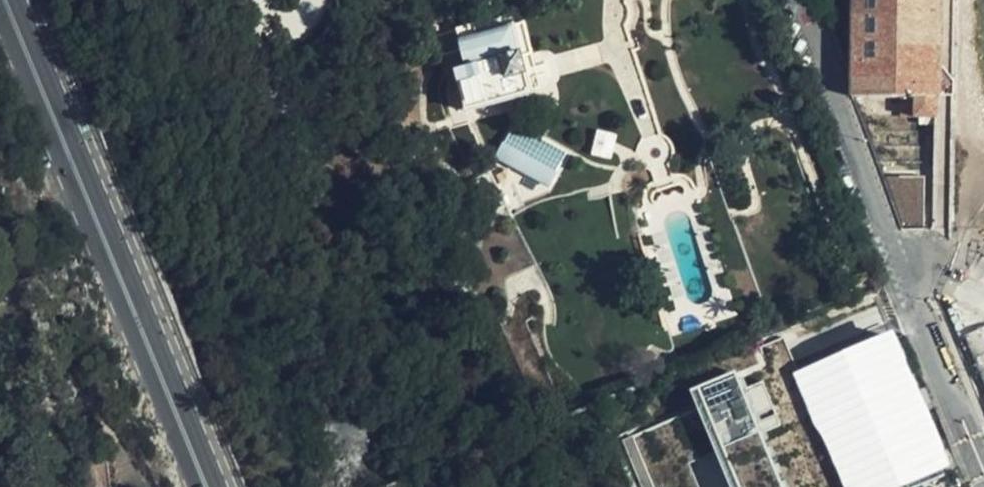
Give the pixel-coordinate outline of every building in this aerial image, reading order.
[(852,99),(903,100),(910,100),(910,108),(917,108),(917,116),(937,116),(938,100),(954,100),(955,85),(940,85),(942,0),(855,0),(852,99)] [(544,109),(523,31),(450,51),(444,53),(449,74),(463,70),(467,87),(457,90),(467,131),(534,115),(532,112),(544,109)] [(910,100),(903,100),(903,115),(917,116),(917,108),(910,108),(910,100)] [(520,141),(509,159),(560,190),(570,173),(520,141)] [(560,190),(509,159),(503,170),(553,201),(560,190)] [(493,244),(512,234),(490,188),(472,196),(493,244)] [(634,486),(844,486),(786,355),(779,340),(638,402),(648,425),(613,440),(634,486)] [(882,347),(816,374),(822,389),(814,393),(853,486),(910,486),(941,475),(895,362),(889,364),(882,347)]
